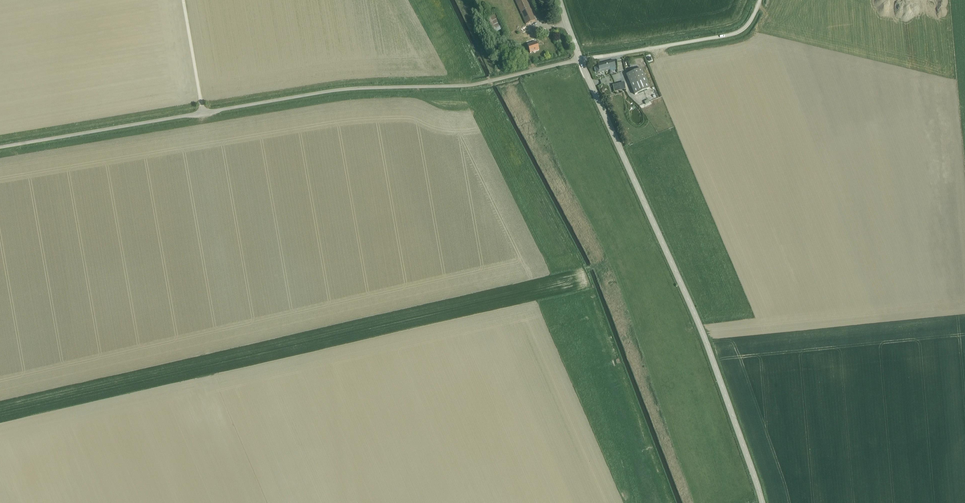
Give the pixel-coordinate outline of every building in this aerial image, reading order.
[(537,21),(527,0),(515,0),(527,26),(537,21)] [(494,35),(504,30),(497,15),(487,19),(494,35)] [(540,50),(537,40),(529,43),(532,53),(540,50)] [(616,62),(601,65),(602,71),(617,68),(616,62)] [(639,92),(651,87),(643,69),(631,75),(639,92)] [(658,97),(657,92),(655,93),(654,87),(645,90),(648,100),(658,97)]
